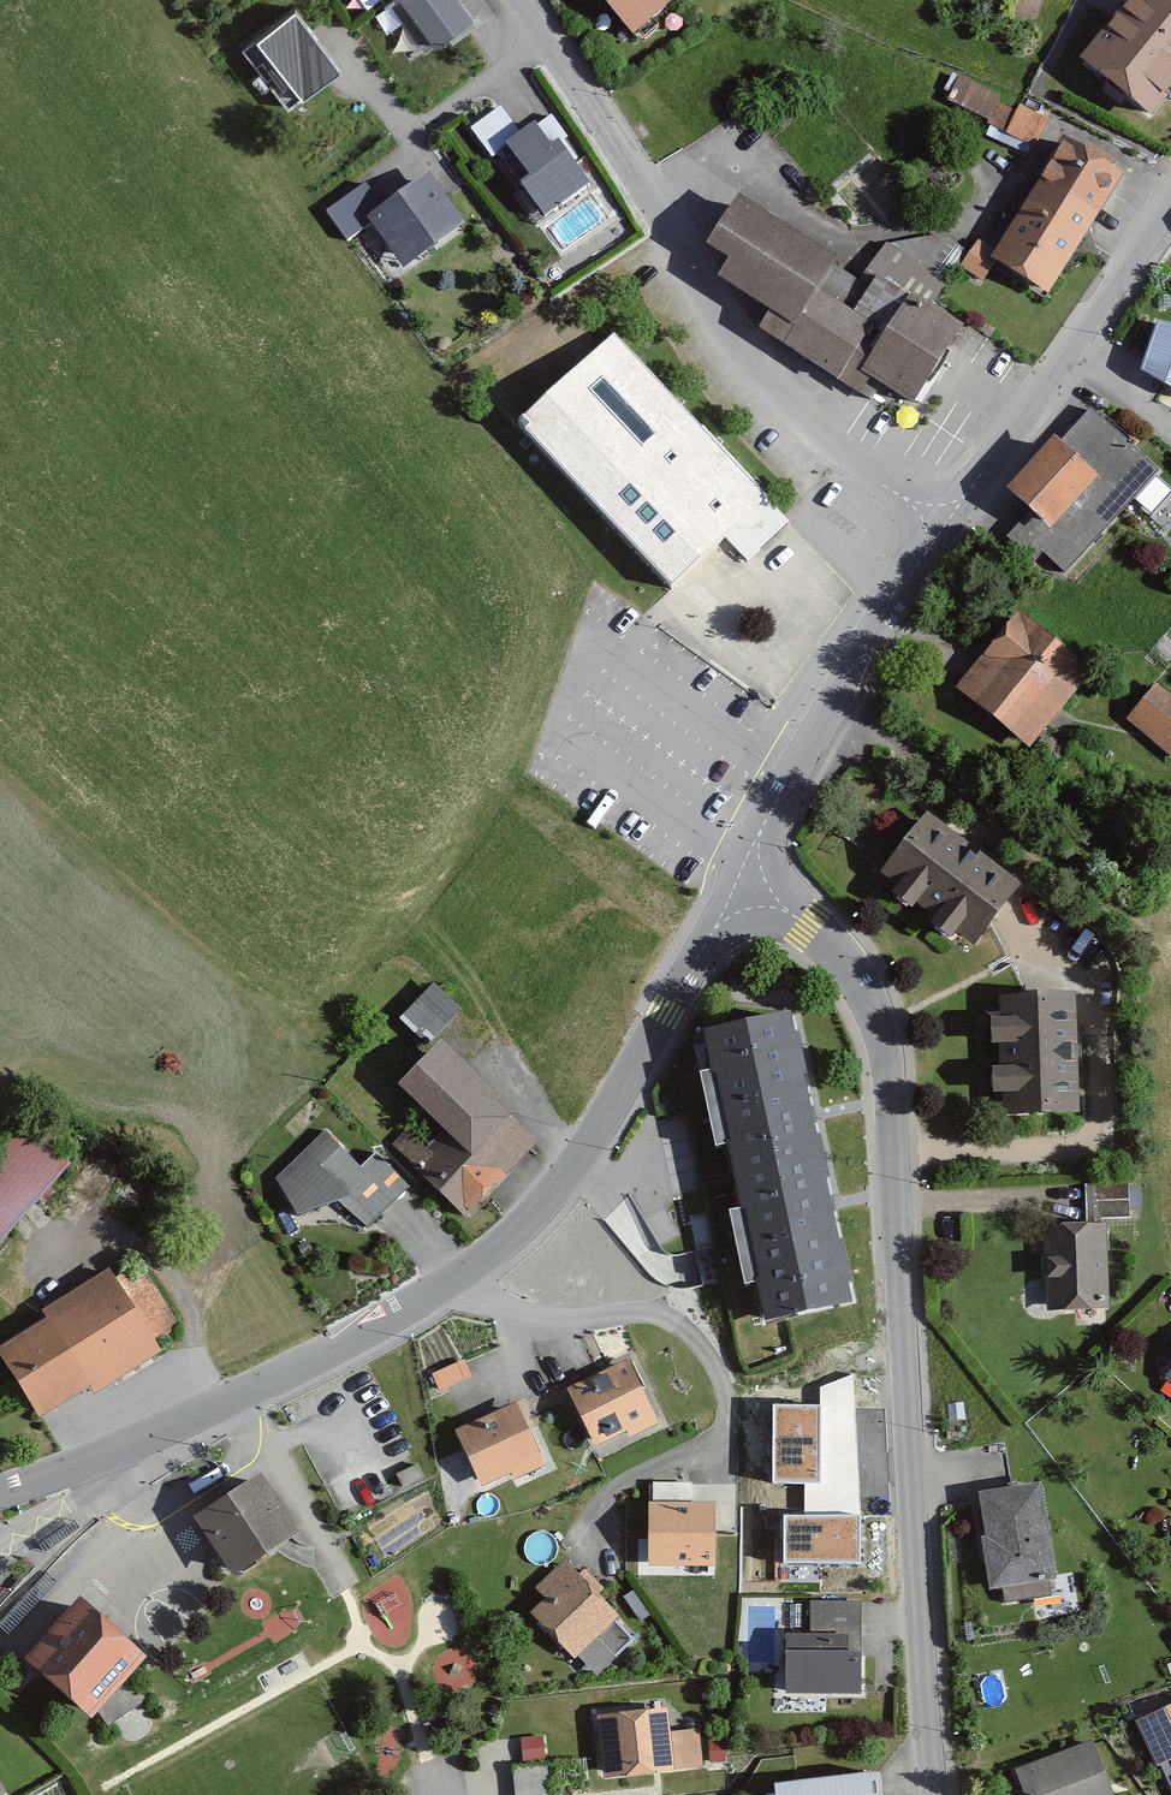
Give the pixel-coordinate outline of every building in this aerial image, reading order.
[(428,50),(441,40),(448,49),(490,17),(477,0),(450,0),(449,1),(448,0),(390,0),(428,50)] [(626,46),(676,0),(583,0),(626,46)] [(1080,58),(1152,116),(1170,92),(1170,0),(1127,0),(1080,58)] [(335,73),(289,12),(235,52),(281,113),(335,73)] [(943,101),(1038,142),(1050,116),(954,75),(943,101)] [(560,143),(544,121),(516,140),(496,111),(464,134),(489,168),(495,164),(536,221),(580,189),(552,149),(560,143)] [(1110,165),(1086,150),(1080,158),(1063,147),(986,264),(1041,300),(1118,183),(1105,174),(1110,165)] [(456,227),(421,179),(378,211),(360,186),(321,215),(341,242),(364,225),(398,271),(456,227)] [(962,253),(939,239),(881,247),(857,284),(730,205),(699,255),(722,269),(711,286),(763,318),(753,335),(865,404),(875,388),(910,410),(957,335),(924,315),(962,253)] [(990,258),(973,247),(957,271),(974,282),(990,258)] [(1158,320),(1142,369),(1170,387),(1170,324),(1158,320)] [(765,500),(610,337),(510,431),(664,595),(765,500)] [(1156,476),(1088,414),(1055,450),(1050,445),(1001,498),(1024,519),(1004,541),(1031,566),(1037,559),(1060,579),(1156,476)] [(1088,680),(1015,618),(951,693),(1024,755),(1088,680)] [(1150,689),(1121,724),(1170,765),(1170,707),(1150,689)] [(1016,894),(922,819),(873,879),(892,894),(885,903),(904,918),(910,910),(930,926),(925,933),(944,948),(951,940),(968,953),(1016,894)] [(453,1011),(426,988),(396,1022),(423,1045),(453,1011)] [(1072,1119),(1070,1000),(992,1001),(993,1025),(982,1025),(982,1050),(992,1049),(992,1075),(984,1075),(984,1099),(995,1099),(995,1121),(1072,1119)] [(708,1043),(769,1324),(848,1307),(787,1026),(708,1043)] [(462,1220),(534,1147),(488,1102),(491,1099),(433,1042),(390,1085),(439,1133),(407,1166),(462,1220)] [(10,1129),(0,1141),(0,1239),(59,1170),(10,1129)] [(323,1135),(272,1181),(293,1218),(337,1202),(362,1229),(405,1190),(373,1155),(355,1171),(323,1135)] [(1125,1184),(1084,1183),(1084,1219),(1125,1219),(1125,1184)] [(1105,1309),(1102,1224),(1040,1226),(1042,1311),(1105,1309)] [(102,1270),(35,1312),(39,1318),(0,1343),(0,1365),(34,1418),(84,1386),(89,1394),(156,1352),(151,1343),(175,1328),(136,1267),(110,1283),(102,1270)] [(1156,1379),(1170,1389),(1170,1357),(1156,1379)] [(564,1392),(591,1449),(621,1435),(623,1440),(654,1425),(624,1363),(564,1392)] [(431,1377),(437,1391),(463,1379),(457,1365),(431,1377)] [(803,1482),(805,1516),(861,1516),(853,1373),(820,1387),(820,1403),(820,1482),(803,1482)] [(820,1403),(773,1403),(773,1482),(803,1482),(820,1482),(820,1403)] [(478,1490),(507,1476),(510,1482),(540,1468),(510,1407),(451,1435),(478,1490)] [(423,1480),(417,1467),(397,1476),(403,1489),(423,1480)] [(1051,1582),(1037,1484),(976,1493),(982,1537),(977,1538),(984,1591),(999,1589),(1001,1603),(1046,1597),(1045,1583),(1051,1582)] [(645,1566),(710,1566),(710,1504),(688,1504),(687,1486),(650,1486),(650,1505),(644,1505),(645,1566)] [(301,1545),(263,1487),(198,1529),(237,1587),(301,1545)] [(805,1516),(784,1516),(784,1564),(861,1564),(861,1516),(805,1516)] [(573,1578),(558,1564),(530,1592),(541,1602),(525,1618),(577,1668),(620,1624),(591,1596),(602,1585),(584,1567),(573,1578)] [(47,1574),(0,1627),(0,1630),(9,1638),(58,1584),(47,1574)] [(146,1708),(128,1677),(143,1660),(79,1603),(22,1667),(88,1725),(97,1715),(107,1732),(146,1708)] [(807,1634),(782,1634),(781,1692),(855,1693),(856,1604),(808,1603),(807,1634)] [(1131,1725),(1151,1770),(1167,1763),(1170,1771),(1170,1707),(1131,1725)] [(695,1770),(692,1732),(666,1734),(664,1711),(595,1716),(600,1778),(695,1770)] [(1087,1746),(1011,1774),(1019,1794),(1105,1794),(1087,1746)] [(547,1765),(508,1770),(511,1794),(550,1794),(547,1765)] [(866,1776),(769,1785),(770,1794),(868,1794),(866,1776)]
